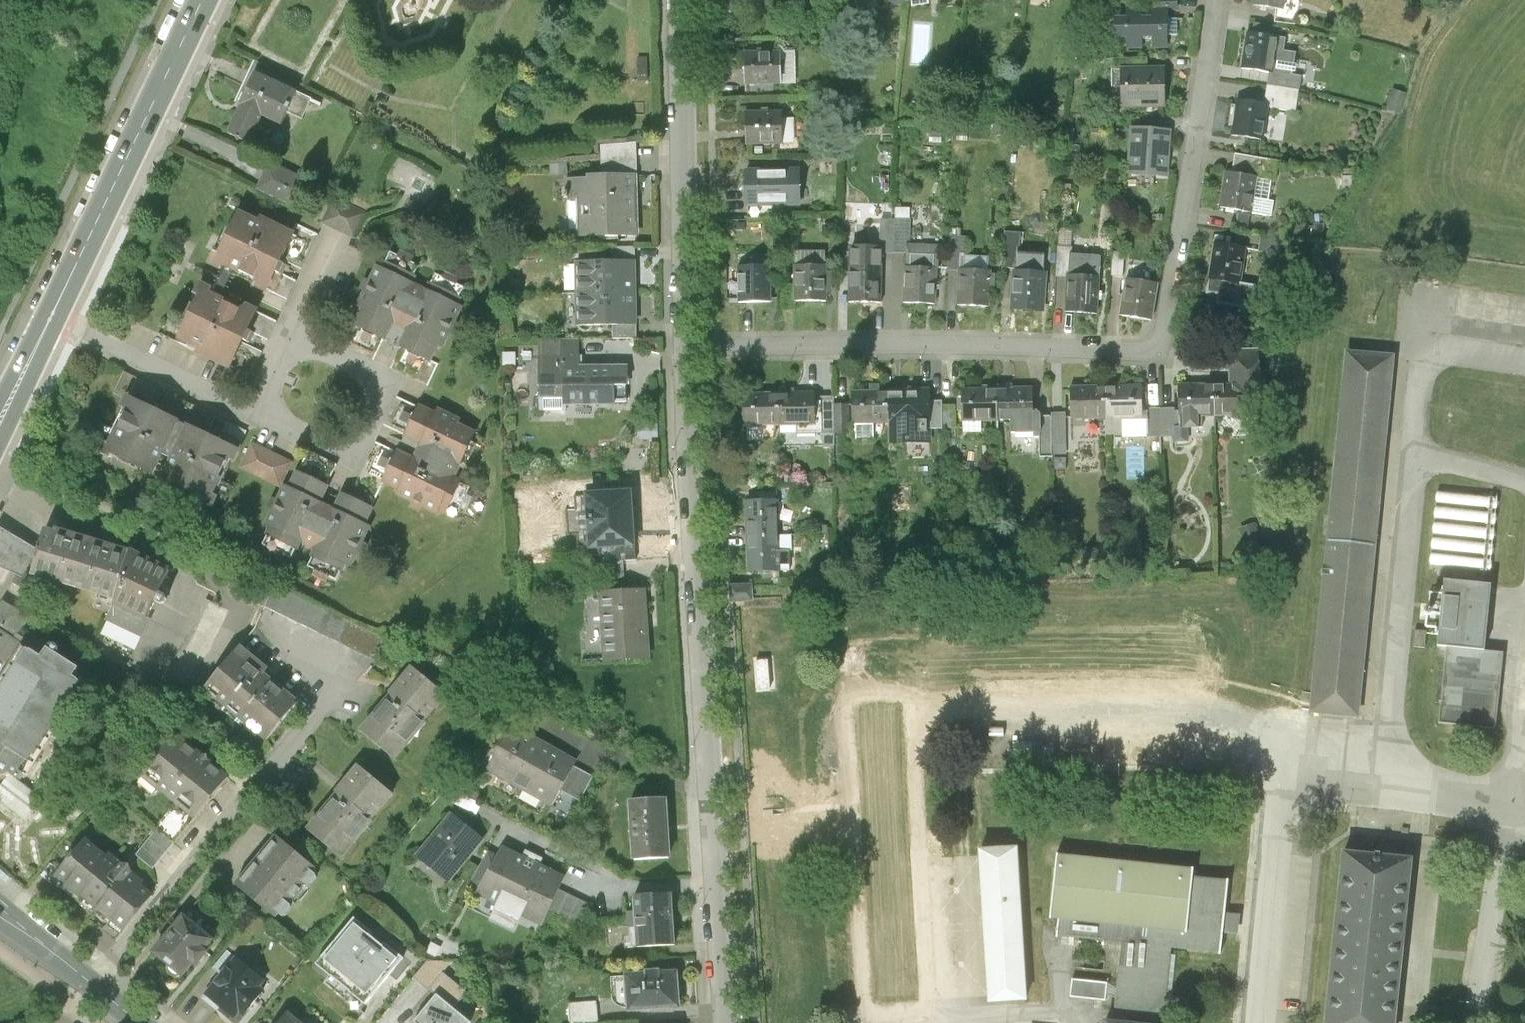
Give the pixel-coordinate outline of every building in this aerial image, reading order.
[(851,11),(864,9),(863,0),(850,0),(851,11)] [(1253,7),(1282,12),(1284,0),(1254,0),(1253,7)] [(1141,9),(1126,9),(1127,20),(1115,20),(1116,36),(1128,36),(1128,47),(1140,46),(1140,36),(1152,35),(1152,46),(1167,46),(1166,9),(1153,9),(1153,16),(1141,16),(1141,9)] [(1284,51),(1286,40),(1249,33),(1243,67),(1271,72),(1292,76),(1296,53),(1284,51)] [(779,52),(743,53),(744,86),(780,85),(779,52)] [(648,57),(639,57),(640,79),(649,78),(648,57)] [(1166,71),(1124,71),(1124,106),(1167,106),(1166,71)] [(1271,72),(1268,86),(1300,91),(1302,78),(1292,76),(1271,72)] [(257,75),(229,134),(250,144),(263,117),(283,126),(289,114),(290,112),(288,112),(285,110),(293,92),(257,75)] [(1265,107),(1267,107),(1296,112),(1300,91),(1268,86),(1265,107)] [(1406,93),(1393,90),(1387,111),(1400,114),(1406,93)] [(312,100),(300,94),(293,107),(291,106),(288,112),(290,112),(289,114),(303,120),(312,100)] [(1265,107),(1238,102),(1232,135),(1262,140),(1267,107),(1265,107)] [(789,142),(797,142),(795,110),(788,110),(789,142)] [(782,113),(745,113),(745,146),(782,145),(782,113)] [(1167,177),(1170,133),(1132,131),(1129,175),(1167,177)] [(602,144),(602,174),(638,174),(637,142),(602,144)] [(271,163),(259,188),(295,204),(307,180),(271,163)] [(784,173),(748,173),(749,204),(784,203),(784,173)] [(602,174),(568,174),(568,197),(580,197),(580,230),(572,230),(572,236),(638,236),(638,174),(602,174)] [(1256,179),(1226,174),(1221,208),(1251,213),(1256,179)] [(1262,196),(1275,196),(1276,177),(1262,177),(1262,196)] [(333,196),(322,221),(358,237),(369,213),(333,196)] [(292,233),(244,211),(224,253),(218,250),(211,264),(271,292),(280,273),(286,260),(298,235),(292,233)] [(880,219),(880,253),(910,253),(910,220),(880,219)] [(965,238),(949,238),(949,255),(965,255),(965,238)] [(1289,243),(1262,239),(1260,252),(1287,256),(1289,243)] [(1003,243),(1003,271),(1016,271),(1016,243),(1003,243)] [(1247,248),(1214,243),(1209,278),(1242,283),(1247,248)] [(1071,248),(1058,247),(1056,275),(1070,276),(1071,248)] [(436,273),(431,283),(415,275),(419,265),(392,252),(387,262),(384,269),(378,266),(359,305),(363,307),(355,324),(384,337),(387,339),(395,321),(409,328),(401,346),(434,361),(460,305),(456,303),(459,296),(464,287),(436,273)] [(1124,254),(1113,253),(1112,276),(1123,276),(1124,254)] [(579,261),(579,294),(638,294),(638,261),(579,261)] [(769,266),(736,267),(737,303),(769,302),(769,266)] [(826,266),(794,266),(795,302),(826,302),(826,266)] [(880,266),(849,266),(849,301),(880,301),(880,266)] [(936,269),(905,268),(903,303),(935,304),(936,269)] [(991,273),(958,272),(957,310),(989,311),(991,273)] [(280,273),(271,292),(288,300),(297,280),(280,273)] [(1044,276),(1013,275),(1012,309),(1043,310),(1044,276)] [(1099,278),(1066,277),(1065,313),(1097,314),(1099,278)] [(1158,283),(1127,278),(1121,315),(1152,320),(1158,283)] [(201,298),(180,340),(232,367),(251,330),(261,311),(202,281),(195,295),(201,298)] [(638,327),(638,294),(579,294),(579,326),(638,327)] [(277,320),(261,311),(251,330),(267,338),(277,320)] [(374,358),(384,337),(355,324),(348,321),(338,341),(374,358)] [(578,341),(541,342),(542,413),(578,413),(578,401),(628,400),(628,367),(578,368),(578,341)] [(434,361),(401,346),(391,367),(428,384),(438,363),(434,361)] [(1392,354),(1340,349),(1304,718),(1356,723),(1392,354)] [(1230,359),(1231,385),(1231,414),(1267,414),(1266,359),(1230,359)] [(1203,415),(1231,414),(1231,385),(1180,385),(1181,428),(1203,428),(1203,415)] [(1107,387),(1072,387),(1073,416),(1107,416),(1107,387)] [(1142,387),(1107,387),(1107,416),(1143,416),(1142,387)] [(998,420),(998,389),(962,389),(963,420),(998,420)] [(1035,389),(998,389),(998,420),(1012,419),(1012,434),(1041,434),(1041,416),(1035,410),(1035,389)] [(852,424),(889,423),(888,390),(852,391),(852,404),(852,424)] [(925,390),(888,390),(889,423),(926,423),(925,390)] [(816,391),(778,392),(779,425),(798,425),(799,433),(824,433),(824,431),(823,401),(816,402),(816,391)] [(741,426),(779,425),(778,392),(741,392),(741,426)] [(404,432),(418,405),(398,395),(384,423),(404,432)] [(836,395),(823,396),(823,401),(824,431),(837,431),(836,404),(836,395)] [(181,422),(128,396),(100,453),(113,460),(114,456),(155,476),(164,456),(181,422)] [(852,404),(836,404),(837,431),(837,434),(852,434),(852,424),(852,404)] [(441,504),(447,507),(446,509),(457,515),(470,487),(459,482),(482,435),(474,431),(476,426),(437,407),(434,413),(418,405),(404,432),(403,435),(421,444),(414,459),(398,451),(383,482),(438,509),(441,504)] [(957,405),(931,405),(932,429),(957,428),(957,405)] [(1177,408),(1150,408),(1150,436),(1177,436),(1177,408)] [(1053,412),(1053,415),(1054,453),(1054,454),(1068,454),(1068,412),(1053,412)] [(1053,415),(1041,416),(1041,434),(1042,453),(1054,453),(1053,415)] [(181,422),(164,456),(172,459),(188,426),(181,422)] [(214,509),(242,451),(188,426),(172,459),(162,480),(203,499),(201,503),(214,509)] [(383,482),(398,451),(376,441),(349,496),(371,507),(383,482)] [(291,461),(252,443),(240,467),(279,485),(291,461)] [(292,559),(297,549),(313,557),(309,566),(337,580),(345,563),(351,566),(370,527),(366,525),(374,508),(371,507),(349,496),(342,493),(334,510),(320,504),(328,486),(296,471),(269,526),(272,528),(264,545),(292,559)] [(639,490),(602,492),(604,535),(641,533),(639,490)] [(747,501),(748,536),(777,535),(777,501),(747,501)] [(1256,520),(1240,526),(1246,543),(1262,537),(1256,520)] [(29,583),(40,553),(0,531),(0,570),(29,583)] [(56,537),(47,534),(40,553),(29,583),(114,606),(107,622),(109,623),(144,640),(169,587),(176,574),(136,555),(57,534),(56,537)] [(777,535),(748,536),(748,570),(764,570),(781,570),(793,569),(792,550),(778,550),(777,535)] [(600,550),(602,592),(624,591),(622,548),(600,550)] [(216,559),(212,569),(227,590),(266,608),(275,587),(216,559)] [(1490,586),(1440,582),(1436,635),(1436,645),(1444,647),(1485,650),(1490,586)] [(752,585),(733,585),(733,601),(752,601),(752,585)] [(386,640),(275,587),(266,608),(377,660),(386,640)] [(624,591),(602,592),(606,659),(646,657),(642,590),(624,591)] [(240,605),(219,595),(204,628),(199,638),(185,659),(203,671),(216,652),(223,641),(235,616),(240,605)] [(16,640),(31,617),(4,601),(0,608),(0,630),(16,640)] [(144,640),(109,623),(103,636),(137,653),(144,640)] [(0,630),(0,659),(7,663),(20,642),(16,640),(0,630)] [(11,777),(19,783),(82,683),(75,677),(80,669),(48,649),(43,658),(23,645),(0,680),(0,769),(11,777)] [(1497,720),(1503,652),(1485,650),(1444,647),(1438,722),(1496,727),(1497,720)] [(242,650),(207,693),(270,743),(300,706),(265,678),(269,672),(242,650)] [(411,669),(361,730),(397,760),(448,699),(411,669)] [(514,730),(491,772),(554,807),(562,792),(575,769),(577,765),(514,730)] [(229,779),(177,735),(144,774),(197,818),(229,779)] [(593,779),(575,769),(562,792),(580,802),(593,779)] [(358,770),(307,833),(342,861),(393,797),(358,770)] [(0,791),(0,799),(24,818),(39,798),(19,783),(11,777),(0,791)] [(665,799),(632,801),(635,856),(668,855),(665,799)] [(482,842),(451,817),(418,857),(449,883),(482,842)] [(174,841),(157,828),(130,862),(147,875),(174,841)] [(319,868),(280,837),(239,888),(278,920),(319,868)] [(154,893),(86,839),(52,882),(120,936),(154,893)] [(1336,845),(1322,1022),(1399,1022),(1412,851),(1336,845)] [(1017,849),(979,852),(989,1007),(1027,1005),(1017,849)] [(565,880),(503,850),(499,858),(483,891),(479,897),(497,906),(490,921),(515,933),(522,918),(541,928),(550,911),(565,880)] [(471,885),(483,891),(499,858),(487,852),(479,868),(471,885)] [(1057,858),(1050,928),(1059,928),(1058,941),(1118,947),(1110,1022),(1168,1022),(1175,955),(1223,959),(1231,885),(1194,882),(1195,871),(1057,858)] [(461,880),(471,885),(479,868),(469,863),(461,880)] [(590,893),(565,880),(550,911),(578,924),(590,893)] [(672,895),(636,896),(638,945),(674,943),(672,895)] [(220,941),(187,914),(154,955),(187,982),(220,941)] [(373,933),(355,918),(316,964),(332,977),(334,974),(352,989),(350,992),(365,1005),(404,958),(385,942),(382,945),(371,936),(373,933)] [(236,957),(202,997),(233,1022),(236,1022),(269,986),(236,957)] [(677,974),(629,976),(630,1011),(678,1010),(677,974)] [(438,1000),(421,1022),(468,1022),(438,1000)] [(567,1003),(569,1022),(597,1022),(595,1001),(567,1003)] [(289,1013),(281,1022),(301,1022),(289,1013)]
